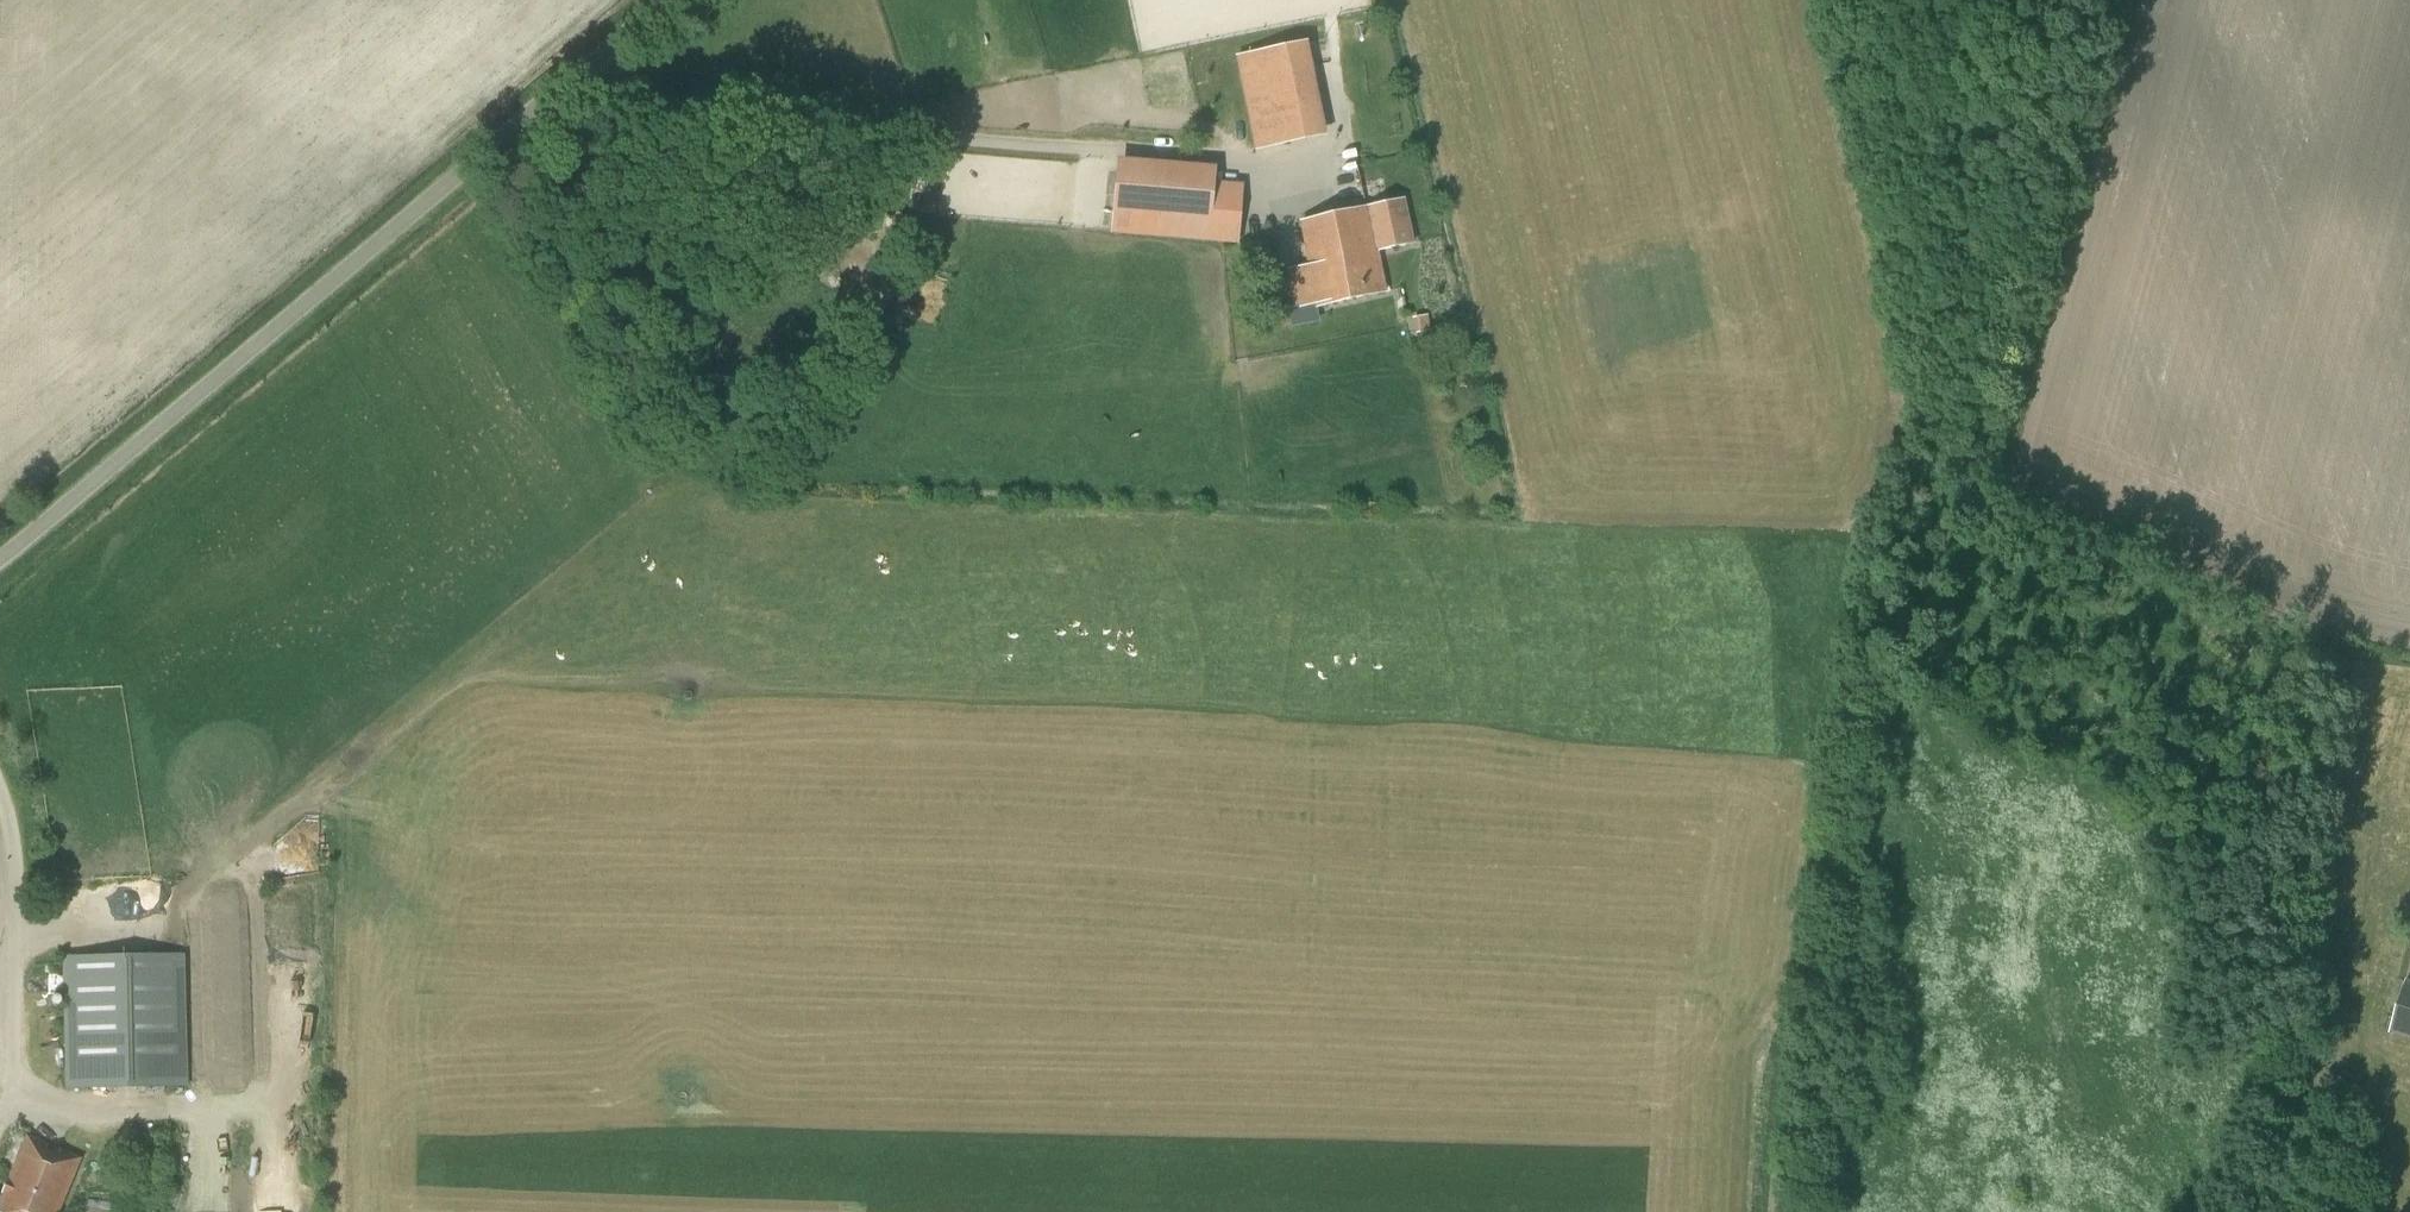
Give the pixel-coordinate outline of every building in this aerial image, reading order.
[(1260,149),(1327,136),(1308,42),(1241,57),(1260,149)] [(1212,191),(1213,177),(1118,170),(1113,241),(1237,250),(1240,193),(1212,191)] [(1318,305),(1386,291),(1378,252),(1413,244),(1404,201),(1301,222),(1318,305)] [(66,1090),(188,1087),(185,955),(191,955),(188,805),(53,808),(56,958),(63,958),(66,1090)] [(2405,979),(2388,1033),(2409,1040),(2409,981),(2405,979)] [(42,1158),(46,1148),(28,1140),(0,1207),(0,1211),(3,1211),(57,1211),(78,1160),(60,1152),(55,1164),(42,1158)]
